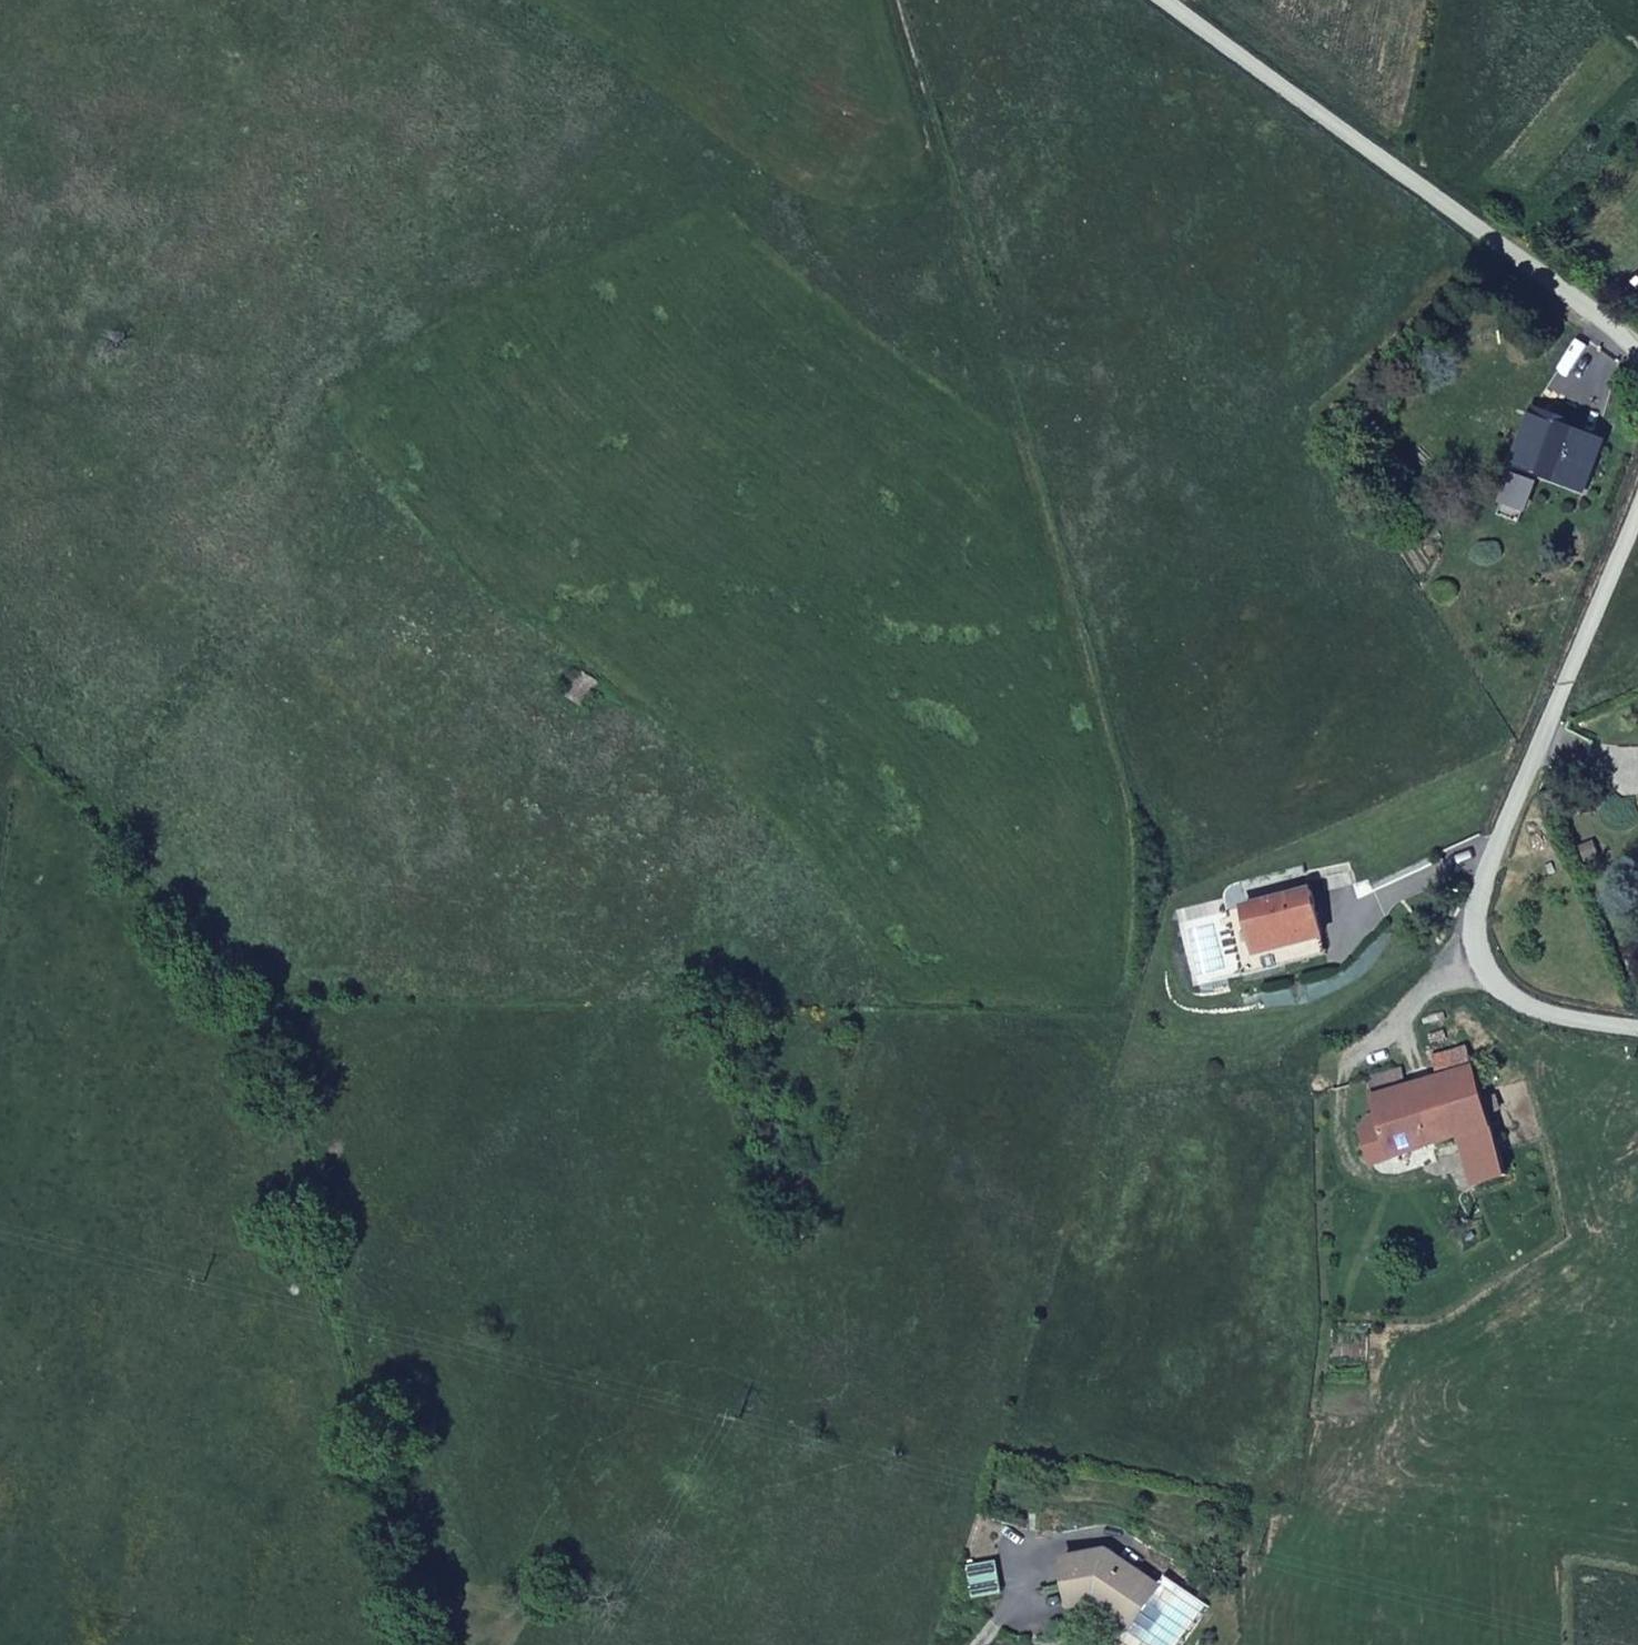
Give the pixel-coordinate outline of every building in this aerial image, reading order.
[(1542,406),(1525,456),(1594,479),(1608,435),(1566,420),(1568,412),(1544,404),(1542,406)] [(1335,938),(1318,883),(1301,888),(1304,896),(1259,910),(1269,946),(1291,938),(1295,950),(1335,938)] [(1291,938),(1269,946),(1271,956),(1295,950),(1291,938)] [(1481,1139),(1511,1127),(1484,1051),(1413,1076),(1406,1057),(1377,1065),(1389,1102),(1367,1114),(1364,1128),(1373,1154),(1473,1119),(1481,1139)] [(1521,1155),(1511,1127),(1481,1139),(1491,1165),(1521,1155)] [(1100,1597),(1111,1605),(1140,1625),(1170,1583),(1115,1544),(1073,1551),(1079,1599),(1100,1597)] [(1074,1599),(1068,1620),(1111,1619),(1111,1605),(1100,1597),(1079,1599),(1074,1599)]
